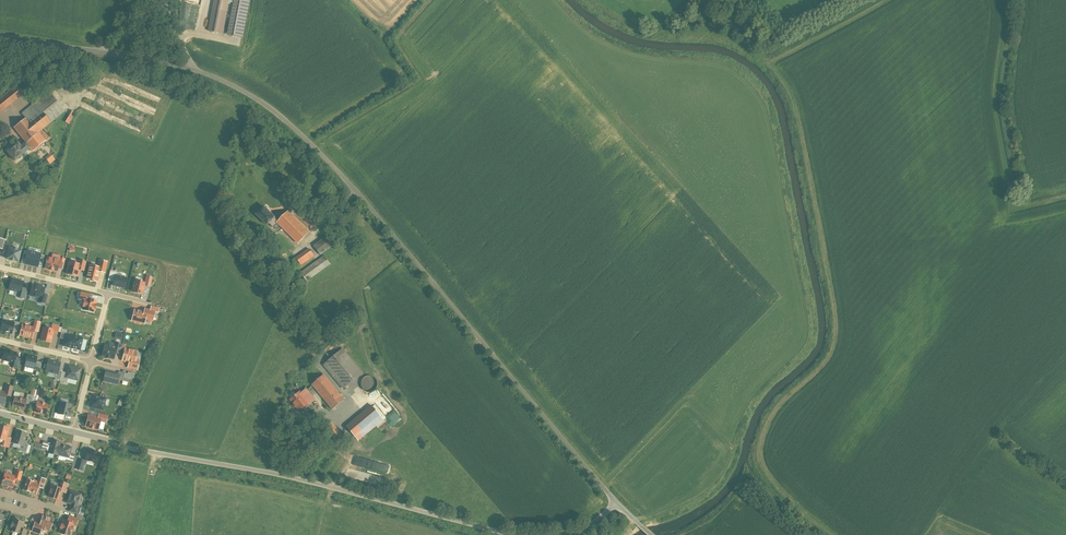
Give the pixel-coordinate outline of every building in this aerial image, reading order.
[(206,30),(221,33),(228,0),(213,0),(206,30)] [(226,35),(241,37),(248,0),(233,0),(226,35)] [(24,93),(17,85),(0,98),(0,112),(24,93)] [(65,111),(49,91),(22,113),(25,118),(14,128),(27,144),(30,147),(29,148),(32,151),(45,141),(45,140),(47,138),(42,132),(40,134),(39,133),(38,133),(65,111)] [(7,151),(14,160),(29,148),(30,147),(27,144),(22,148),(18,142),(7,151)] [(277,222),(278,221),(263,206),(256,214),(267,225),(269,223),(274,228),(278,224),(277,222)] [(321,219),(310,208),(305,212),(316,224),(321,219)] [(278,221),(277,222),(278,224),(298,243),(309,232),(288,211),(278,221)] [(327,236),(314,246),(320,255),(334,245),(327,236)] [(2,253),(7,254),(9,247),(10,248),(11,245),(4,243),(3,249),(2,253)] [(10,248),(9,247),(7,254),(6,259),(18,262),(21,250),(10,248)] [(309,249),(296,258),(301,265),(314,256),(309,249)] [(40,254),(28,251),(25,263),(37,266),(38,262),(39,258),(40,254)] [(324,256),(301,273),(306,281),(330,264),(324,256)] [(47,257),(44,269),(56,271),(57,268),(59,260),(52,258),(47,257)] [(101,268),(100,271),(105,272),(107,262),(99,260),(97,267),(101,268)] [(79,263),(69,261),(66,273),(78,276),(79,270),(81,264),(79,263)] [(97,267),(90,265),(87,278),(91,279),(90,280),(97,281),(100,271),(101,268),(97,267)] [(108,280),(114,282),(115,275),(116,272),(110,271),(108,280)] [(127,278),(115,275),(114,282),(113,285),(124,288),(127,278)] [(145,283),(145,285),(150,287),(152,277),(146,276),(144,283),(145,283)] [(23,282),(12,279),(10,289),(19,292),(20,292),(21,288),(23,282)] [(144,283),(134,280),(132,292),(143,294),(145,285),(145,283),(144,283)] [(44,288),(32,285),(30,296),(42,298),(44,288)] [(27,290),(21,288),(20,292),(19,292),(17,296),(25,298),(27,290)] [(89,300),(85,299),(85,300),(83,309),(93,311),(96,301),(89,300)] [(145,309),(144,312),(147,313),(146,319),(153,321),(155,312),(155,311),(150,310),(145,309)] [(134,310),(131,321),(144,324),(146,319),(147,313),(144,312),(134,310)] [(14,323),(3,320),(0,330),(11,333),(14,323)] [(34,328),(22,325),(20,334),(32,337),(34,330),(34,328)] [(44,328),(41,340),(50,342),(52,333),(53,330),(44,328)] [(67,335),(64,346),(80,349),(83,338),(67,335)] [(116,348),(115,353),(120,354),(122,344),(114,342),(113,348),(116,348)] [(104,346),(102,356),(113,359),(115,353),(116,348),(113,348),(104,346)] [(137,352),(125,349),(122,360),(129,361),(134,363),(135,359),(137,352)] [(362,373),(342,349),(323,364),(343,388),(362,373)] [(5,350),(2,360),(14,363),(15,357),(16,353),(5,350)] [(24,366),(34,369),(35,367),(36,361),(37,357),(27,355),(24,366)] [(134,363),(129,361),(127,368),(137,370),(140,360),(135,359),(134,363)] [(48,360),(45,371),(56,374),(58,374),(58,370),(60,363),(48,360)] [(81,368),(69,365),(67,373),(66,377),(68,378),(78,380),(81,368)] [(119,371),(118,375),(120,376),(119,380),(128,382),(129,378),(124,377),(125,373),(119,371)] [(105,372),(103,381),(118,384),(119,380),(120,376),(118,375),(105,372)] [(344,399),(324,375),(312,385),(332,409),(344,399)] [(374,378),(372,376),(370,376),(367,376),(365,377),(363,378),(362,380),(361,382),(361,385),(362,387),(364,389),(366,390),(368,391),(370,391),(372,390),(374,388),(375,386),(376,384),(376,382),(375,380),(374,378)] [(14,387),(6,385),(4,392),(7,393),(6,395),(11,396),(14,387)] [(306,407),(315,399),(307,390),(302,394),(300,391),(290,400),(300,411),(305,406),(306,407)] [(34,396),(27,394),(26,400),(25,403),(31,405),(34,396)] [(103,410),(106,398),(92,395),(90,406),(103,410)] [(21,397),(19,398),(15,397),(13,406),(24,409),(25,403),(26,400),(22,399),(21,397)] [(44,404),(42,403),(42,402),(37,401),(34,412),(39,413),(39,412),(42,413),(41,413),(46,415),(49,404),(44,403),(44,404)] [(61,401),(58,412),(68,415),(71,404),(61,401)] [(385,422),(372,405),(347,426),(358,440),(376,425),(378,427),(385,422)] [(89,415),(86,426),(97,428),(100,417),(89,415)] [(325,428),(330,433),(336,428),(332,422),(325,428)] [(0,426),(0,439),(5,440),(6,436),(8,429),(0,426)] [(345,439),(336,428),(330,433),(330,434),(327,436),(336,447),(345,439)] [(26,434),(17,431),(14,442),(21,445),(23,445),(24,443),(26,434)] [(71,448),(60,445),(61,443),(51,440),(51,443),(49,451),(48,453),(58,455),(58,454),(67,457),(69,457),(70,454),(71,448)] [(51,443),(43,441),(41,449),(49,451),(51,443)] [(23,445),(21,445),(19,451),(26,453),(28,444),(24,443),(23,445)] [(85,459),(97,463),(100,454),(88,450),(85,459)] [(75,455),(70,454),(69,457),(67,457),(66,462),(73,463),(75,455)] [(86,461),(78,459),(75,468),(83,471),(86,461)] [(22,472),(16,470),(14,476),(16,477),(15,479),(20,481),(22,472)] [(14,476),(5,474),(2,483),(13,486),(15,479),(16,477),(14,476)] [(46,480),(40,477),(37,484),(39,484),(38,487),(43,488),(46,480)] [(33,482),(27,480),(24,489),(30,491),(36,493),(38,487),(39,484),(37,484),(33,482)] [(48,498),(59,502),(62,494),(63,491),(61,490),(51,487),(48,498)] [(81,494),(70,491),(67,502),(71,503),(77,505),(78,505),(81,494)] [(77,505),(71,503),(68,511),(77,513),(79,506),(78,505),(77,505)] [(65,534),(72,534),(77,518),(69,515),(67,521),(64,521),(60,533),(65,534)] [(47,517),(43,516),(40,524),(39,525),(42,526),(46,528),(45,529),(49,530),(50,529),(54,519),(53,519),(53,518),(49,517),(47,517)] [(608,525),(609,525),(611,525),(612,525),(613,524),(614,523),(614,521),(614,520),(613,519),(612,518),(611,517),(610,517),(608,517),(607,518),(606,519),(606,520),(606,522),(606,523),(607,524),(608,525)] [(20,520),(14,519),(12,524),(11,524),(8,530),(14,532),(14,531),(18,533),(20,533),(21,529),(23,523),(19,521),(20,520)] [(40,524),(35,522),(32,531),(40,533),(42,526),(39,525),(40,524)]
